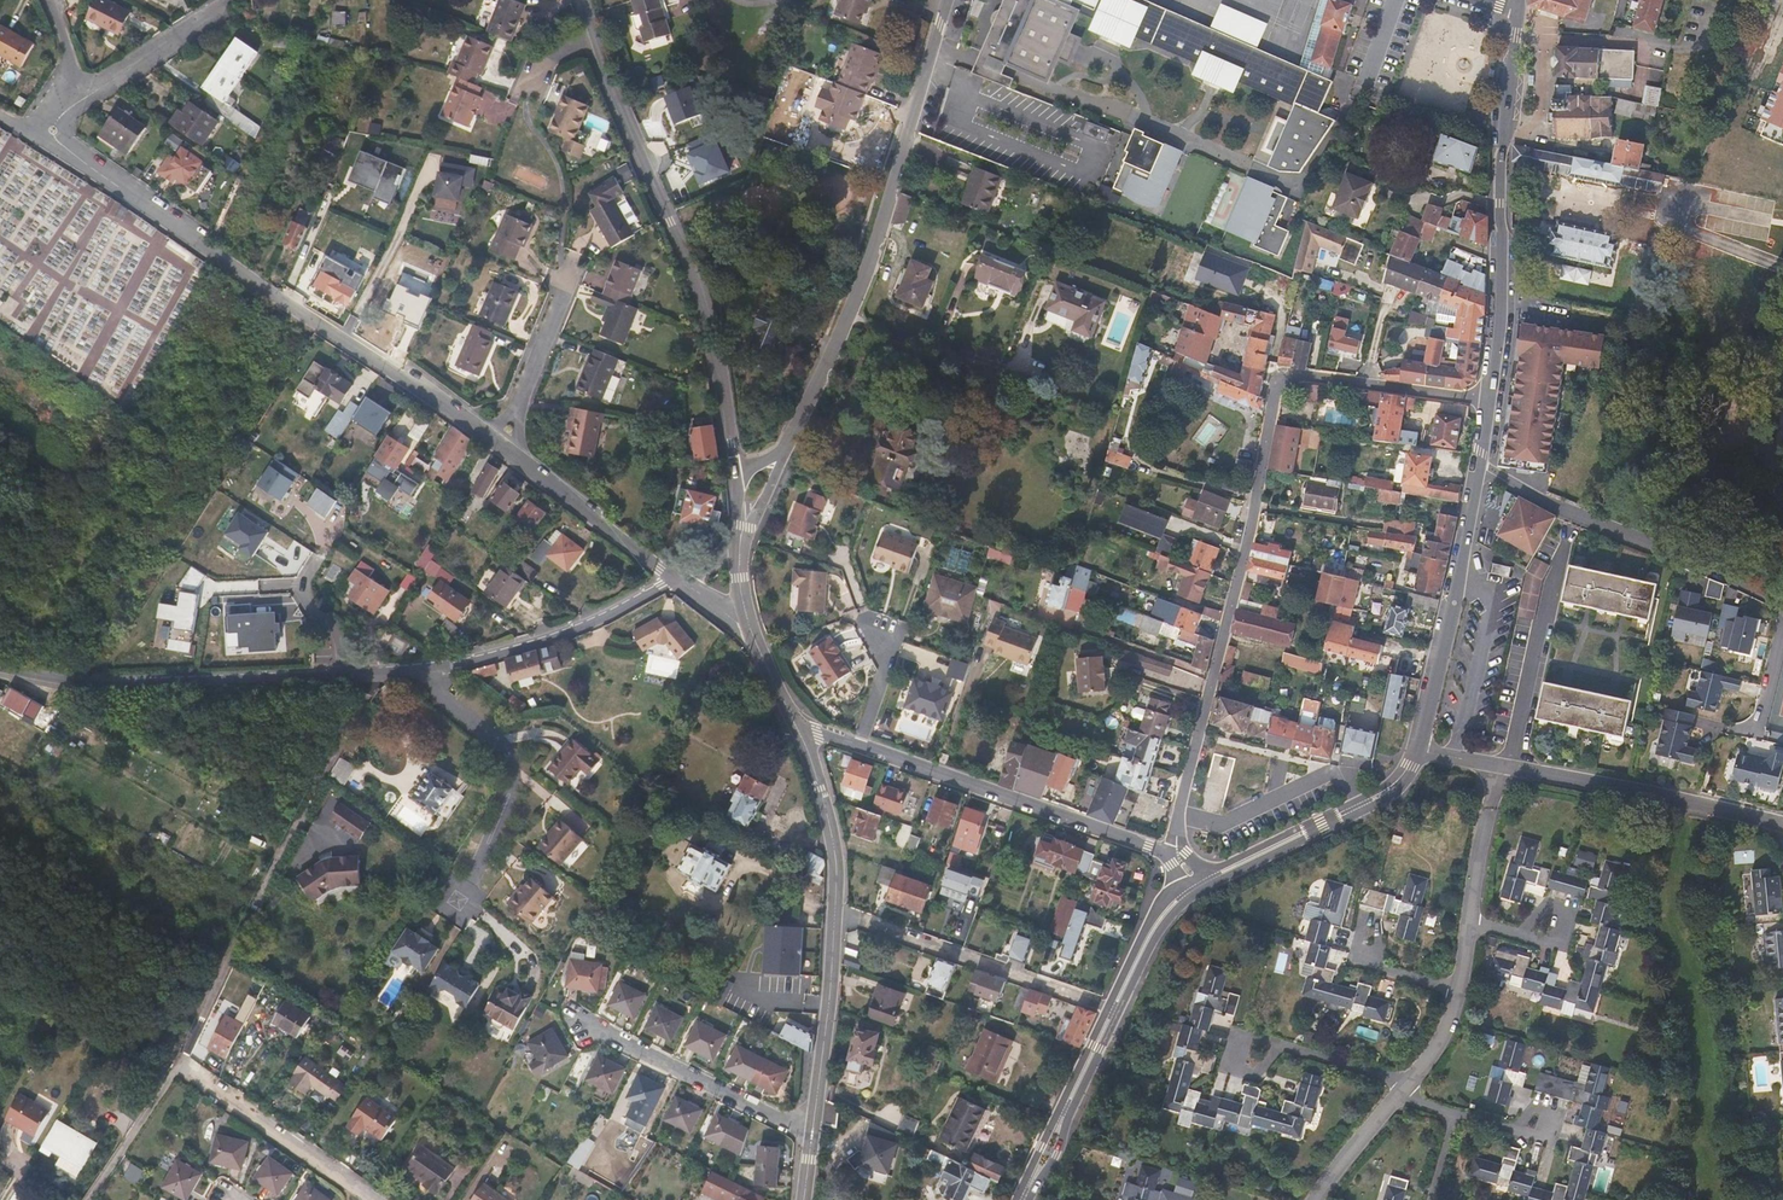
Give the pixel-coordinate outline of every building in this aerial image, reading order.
[(88,18),(100,24),(119,34),(124,23),(130,13),(105,0),(97,0),(88,18)] [(249,11),(258,11),(258,0),(249,0),(249,11)] [(521,3),(522,0),(501,0),(488,32),(512,42),(526,5),(521,3)] [(632,0),(637,15),(633,16),(636,30),(642,33),(645,43),(671,34),(667,21),(663,8),(666,7),(664,0),(633,0),(632,0)] [(835,15),(859,24),(864,12),(867,14),(870,4),(872,0),(841,0),(835,15)] [(982,52),(1008,63),(1047,80),(1057,58),(1069,63),(1074,52),(1080,39),(1067,34),(1077,12),(1091,18),(1097,21),(1094,29),(1109,36),(1130,45),(1133,37),(1200,66),(1197,74),(1214,81),(1219,83),(1233,89),(1236,81),(1286,103),(1294,106),(1287,123),(1278,119),(1271,135),(1265,150),(1273,154),(1268,167),(1280,172),(1300,173),(1336,121),(1319,113),(1325,98),(1333,82),(1321,77),(1324,66),(1331,69),(1343,32),(1344,32),(1348,19),(1353,5),(1351,5),(1352,0),(1321,0),(1300,67),(1257,49),(1268,24),(1221,4),(1210,29),(1145,0),(1004,0),(997,16),(982,52)] [(1529,6),(1547,11),(1585,23),(1593,0),(1531,0),(1529,6)] [(1633,28),(1655,34),(1664,0),(1641,0),(1633,28)] [(333,24),(346,24),(346,13),(334,13),(333,24)] [(1,25),(0,28),(0,52),(21,65),(33,44),(1,25)] [(462,79),(473,84),(478,73),(482,75),(488,61),(494,47),(468,36),(457,63),(453,62),(448,74),(462,79)] [(276,37),(275,47),(293,48),(293,38),(276,37)] [(230,52),(221,64),(211,79),(205,87),(211,91),(203,102),(229,120),(237,109),(232,105),(235,100),(229,95),(257,54),(238,40),(230,52)] [(881,64),(877,63),(881,54),(854,43),(838,84),(865,94),(866,95),(871,83),(873,84),(877,74),(881,64)] [(1635,51),(1557,48),(1556,77),(1608,79),(1608,87),(1632,88),(1632,80),(1633,80),(1635,51)] [(1005,69),(1008,63),(982,52),(978,61),(975,67),(972,73),(1007,87),(1010,88),(1014,79),(1002,74),(1005,69)] [(1735,76),(1741,64),(1732,60),(1726,72),(1735,76)] [(1760,120),(1767,123),(1761,136),(1782,145),(1782,63),(1760,120)] [(651,79),(653,85),(665,82),(662,76),(651,79)] [(455,85),(442,116),(468,128),(475,112),(482,97),(478,96),(481,88),(473,84),(462,79),(459,87),(455,85)] [(822,88),(818,100),(816,106),(824,110),(820,121),(845,130),(850,119),(855,121),(860,107),(865,94),(838,84),(834,83),(831,92),(822,88)] [(268,90),(274,93),(277,88),(271,84),(268,90)] [(1572,85),(1556,85),(1555,95),(1566,96),(1571,96),(1571,91),(1572,85)] [(1658,107),(1661,89),(1654,88),(1648,87),(1644,104),(1657,107),(1658,107)] [(684,88),(660,98),(671,126),(696,116),(684,88)] [(1554,114),(1550,114),(1549,114),(1549,124),(1554,124),(1554,129),(1553,138),(1556,138),(1592,139),(1612,138),(1611,127),(1611,97),(1571,96),(1566,96),(1555,95),(1555,98),(1554,99),(1553,107),(1554,109),(1554,114)] [(575,141),(589,106),(564,96),(556,114),(557,115),(551,131),(563,136),(575,141)] [(1631,117),(1631,116),(1649,120),(1650,115),(1655,116),(1657,107),(1644,104),(1618,98),(1615,112),(1631,117)] [(175,124),(177,126),(205,145),(220,123),(190,102),(182,113),(175,124)] [(109,122),(99,135),(100,135),(98,138),(113,148),(115,146),(128,154),(146,128),(118,109),(109,122)] [(600,114),(605,124),(611,121),(607,111),(600,114)] [(1108,130),(1086,122),(1081,135),(1103,143),(1108,130)] [(382,126),(371,124),(370,133),(380,134),(382,126)] [(1712,134),(1715,127),(1708,125),(1704,134),(1712,136),(1712,134)] [(365,133),(357,131),(352,129),(351,132),(351,131),(344,150),(350,152),(355,154),(361,138),(363,139),(365,133)] [(1129,153),(1113,188),(1157,207),(1181,152),(1181,151),(1144,135),(1145,133),(1136,129),(1126,152),(1129,153)] [(172,134),(166,143),(176,150),(182,141),(172,134)] [(1478,148),(1443,134),(1435,161),(1471,173),(1475,160),(1478,148)] [(337,163),(347,142),(333,135),(323,156),(337,163)] [(1616,150),(1613,164),(1640,170),(1650,171),(1651,165),(1641,163),(1644,145),(1619,139),(1616,150)] [(729,175),(717,142),(684,155),(696,187),(729,175)] [(1533,149),(1513,145),(1513,161),(1532,165),(1531,167),(1568,174),(1568,176),(1623,187),(1623,185),(1660,192),(1661,188),(1667,189),(1670,176),(1666,175),(1664,175),(1650,171),(1640,170),(1613,164),(1573,156),(1550,152),(1533,149)] [(194,147),(192,151),(205,159),(207,156),(194,147)] [(213,169),(182,148),(176,158),(170,154),(158,171),(174,182),(176,179),(181,182),(197,193),(213,169)] [(364,149),(352,177),(377,188),(375,195),(391,201),(406,167),(364,149)] [(492,158),(471,154),(470,161),(491,166),(493,158),(492,158)] [(335,163),(324,158),(321,165),(331,170),(335,163)] [(231,159),(225,168),(233,174),(239,165),(231,159)] [(441,162),(434,197),(460,202),(462,186),(473,187),(476,169),(441,162)] [(618,171),(624,182),(633,177),(628,166),(618,171)] [(1001,177),(976,167),(969,186),(962,204),(987,214),(1001,177)] [(139,177),(143,172),(137,168),(133,173),(139,177)] [(1373,183),(1347,173),(1333,209),(1359,219),(1363,209),(1364,209),(1370,194),(1369,193),(1373,183)] [(1274,188),(1248,177),(1228,224),(1229,224),(1226,231),(1255,243),(1254,246),(1279,256),(1290,232),(1276,226),(1288,198),(1272,191),(1274,188)] [(601,229),(612,248),(635,234),(614,198),(624,192),(615,178),(595,189),(596,191),(591,194),(598,207),(591,211),(601,229)] [(494,183),(485,179),(481,188),(487,191),(492,188),(494,183)] [(913,197),(902,193),(897,208),(892,224),(896,225),(905,223),(913,197)] [(129,209),(121,204),(113,199),(106,212),(123,221),(129,209)] [(1437,227),(1448,231),(1450,225),(1449,225),(1438,223),(1443,209),(1435,207),(1428,205),(1423,221),(1425,222),(1435,226),(1437,227)] [(311,213),(301,208),(285,243),(292,246),(299,249),(308,229),(305,227),(311,213)] [(1488,231),(1488,217),(1486,217),(1470,212),(1467,221),(1464,220),(1461,228),(1455,226),(1455,227),(1450,225),(1448,231),(1487,246),(1488,231)] [(315,214),(311,213),(305,227),(308,229),(315,214)] [(799,220),(787,213),(775,235),(786,242),(799,220)] [(534,226),(506,214),(491,250),(515,261),(518,253),(521,246),(519,245),(521,240),(527,243),(534,226)] [(1420,238),(1425,222),(1423,221),(1407,215),(1401,231),(1419,239),(1420,238)] [(1307,222),(1295,269),(1301,271),(1312,275),(1319,245),(1328,248),(1327,249),(1341,255),(1339,259),(1356,266),(1365,245),(1307,222)] [(1435,226),(1425,222),(1420,238),(1419,239),(1420,239),(1430,241),(1435,226)] [(1614,260),(1618,243),(1612,242),(1613,235),(1558,223),(1557,230),(1551,229),(1547,245),(1553,247),(1551,253),(1551,255),(1552,255),(1606,267),(1612,268),(1614,260)] [(1401,231),(1391,255),(1410,263),(1415,251),(1420,239),(1419,239),(1401,231)] [(1410,263),(1391,255),(1384,282),(1385,283),(1417,294),(1429,298),(1439,302),(1449,277),(1442,275),(1427,269),(1410,263)] [(1026,272),(986,256),(976,280),(996,288),(1016,296),(1026,272)] [(603,295),(619,301),(623,292),(632,296),(642,271),(617,260),(607,286),(603,295)] [(927,280),(931,269),(913,261),(906,279),(899,297),(924,307),(934,282),(927,280)] [(335,298),(349,306),(365,277),(351,270),(348,276),(343,284),(333,278),(338,271),(338,270),(329,265),(322,277),(317,274),(313,281),(318,284),(317,286),(327,292),(336,297),(335,298)] [(1486,296),(1486,282),(1469,275),(1446,265),(1442,275),(1449,277),(1461,282),(1460,285),(1486,296)] [(1288,276),(1261,266),(1259,278),(1275,284),(1274,288),(1284,291),(1288,276)] [(348,276),(338,271),(333,278),(343,284),(348,276)] [(1312,275),(1301,271),(1300,275),(1298,284),(1310,288),(1311,285),(1314,276),(1312,275)] [(1314,276),(1311,285),(1320,288),(1322,278),(1314,276)] [(1485,304),(1486,296),(1460,285),(1461,282),(1449,277),(1439,302),(1436,320),(1434,326),(1448,328),(1445,340),(1481,344),(1482,336),(1483,329),(1485,314),(1485,304)] [(495,282),(480,316),(505,326),(508,318),(510,314),(508,313),(509,309),(512,310),(519,293),(495,282)] [(1335,282),(1333,294),(1338,296),(1342,293),(1345,286),(1335,282)] [(1105,301),(1058,283),(1048,309),(1063,315),(1078,321),(1074,330),(1091,336),(1105,301)] [(1177,299),(1160,292),(1154,290),(1148,307),(1153,308),(1155,307),(1159,295),(1176,302),(1177,299)] [(603,295),(594,291),(591,300),(608,307),(611,308),(606,322),(601,335),(625,345),(639,309),(628,305),(619,301),(603,295)] [(628,305),(632,296),(623,292),(619,301),(628,305)] [(1439,302),(1429,298),(1425,316),(1436,320),(1439,302)] [(1222,318),(1226,303),(1220,301),(1216,315),(1222,318)] [(1245,367),(1243,376),(1216,366),(1208,363),(1214,340),(1216,340),(1219,330),(1223,331),(1226,319),(1253,326),(1250,337),(1252,338),(1255,327),(1260,311),(1226,303),(1222,318),(1216,315),(1190,305),(1174,359),(1177,361),(1212,376),(1260,397),(1265,372),(1245,367)] [(416,304),(408,321),(421,326),(429,310),(416,304)] [(784,330),(790,317),(759,304),(755,314),(758,315),(753,327),(757,328),(751,344),(771,352),(775,342),(778,343),(784,330)] [(606,322),(611,308),(608,307),(602,321),(606,322)] [(1246,362),(1245,367),(1265,372),(1267,363),(1268,355),(1269,356),(1275,336),(1270,335),(1275,315),(1260,311),(1255,327),(1252,338),(1249,351),(1246,350),(1243,361),(1246,362)] [(1415,324),(1434,326),(1436,320),(1425,316),(1412,311),(1409,323),(1415,324)] [(1350,320),(1337,317),(1334,327),(1347,331),(1350,320)] [(1314,320),(1311,334),(1322,336),(1325,323),(1314,320)] [(492,332),(474,324),(456,366),(479,376),(484,367),(486,361),(485,360),(486,357),(488,357),(494,343),(488,340),(492,332)] [(1434,326),(1415,324),(1413,331),(1420,332),(1419,336),(1430,337),(1445,340),(1448,328),(1434,326)] [(1278,365),(1293,366),(1298,340),(1301,328),(1288,325),(1278,365)] [(1519,356),(1522,356),(1517,389),(1510,433),(1504,432),(1501,454),(1499,466),(1547,474),(1564,362),(1600,368),(1604,337),(1524,325),(1520,349),(1519,356)] [(1356,360),(1358,354),(1361,341),(1361,338),(1346,335),(1347,331),(1334,327),(1329,347),(1328,353),(1356,360)] [(1440,367),(1445,340),(1430,337),(1426,355),(1425,364),(1413,361),(1404,360),(1403,360),(1402,369),(1401,382),(1426,386),(1429,366),(1439,367),(1440,367)] [(1312,343),(1298,340),(1293,366),(1307,368),(1312,343)] [(1481,344),(1445,340),(1440,367),(1448,368),(1478,371),(1480,357),(1481,344)] [(1148,361),(1152,349),(1138,343),(1123,397),(1129,399),(1131,390),(1139,389),(1141,385),(1142,385),(1145,374),(1146,374),(1150,361),(1148,361)] [(577,389),(602,400),(619,359),(596,350),(592,357),(590,357),(586,368),(587,368),(584,376),(583,375),(580,382),(577,389)] [(1414,353),(1413,361),(1425,364),(1426,355),(1414,353)] [(1174,359),(1163,355),(1160,363),(1169,366),(1166,373),(1170,375),(1177,361),(1174,359)] [(335,373),(316,361),(297,390),(310,399),(318,388),(342,403),(354,385),(335,373)] [(1266,399),(1260,397),(1212,376),(1177,361),(1170,375),(1170,376),(1182,381),(1187,370),(1221,385),(1217,393),(1238,401),(1237,403),(1251,410),(1252,407),(1263,412),(1266,399)] [(1429,366),(1426,386),(1445,388),(1448,368),(1440,367),(1439,367),(1429,366)] [(1478,371),(1448,368),(1445,388),(1462,391),(1470,385),(1477,380),(1478,371)] [(1302,383),(1301,384),(1299,401),(1318,404),(1320,386),(1302,383)] [(1407,397),(1357,390),(1356,403),(1369,405),(1367,409),(1367,412),(1368,414),(1369,420),(1373,425),(1377,427),(1375,439),(1399,443),(1401,430),(1405,409),(1407,397)] [(380,405),(367,396),(361,407),(360,408),(352,420),(378,437),(394,413),(380,405)] [(1416,398),(1407,397),(1405,409),(1414,411),(1416,398)] [(352,420),(360,408),(352,402),(344,414),(340,411),(337,416),(349,424),(352,420)] [(603,423),(605,414),(575,408),(574,417),(571,416),(570,423),(568,429),(574,430),(570,453),(593,458),(600,423),(603,423)] [(1461,418),(1438,415),(1432,444),(1456,448),(1459,433),(1461,418)] [(349,424),(337,416),(327,432),(340,440),(349,424)] [(716,442),(714,425),(712,416),(692,419),(694,429),(693,429),(698,462),(719,459),(716,442)] [(418,439),(428,424),(418,418),(409,433),(418,439)] [(881,454),(872,477),(898,488),(907,464),(908,464),(909,462),(913,464),(918,454),(913,452),(914,451),(913,450),(919,434),(896,425),(893,433),(889,432),(880,453),(881,454)] [(1301,429),(1277,425),(1269,470),(1293,474),(1301,429)] [(438,474),(463,434),(459,431),(454,427),(435,458),(438,460),(430,473),(437,477),(438,474)] [(1401,430),(1399,443),(1417,446),(1419,433),(1401,430)] [(449,481),(472,441),(468,437),(463,434),(438,474),(449,481)] [(397,469),(410,449),(390,437),(377,457),(367,472),(383,483),(378,491),(392,500),(399,488),(412,497),(420,484),(397,469)] [(1122,440),(1113,437),(1109,451),(1106,461),(1128,469),(1132,458),(1122,455),(1124,451),(1119,449),(1122,440)] [(1379,480),(1378,488),(1401,492),(1458,502),(1461,486),(1455,485),(1450,484),(1445,488),(1428,485),(1432,457),(1432,456),(1408,453),(1406,465),(1400,464),(1397,466),(1394,482),(1379,480)] [(492,457),(472,491),(483,498),(500,471),(492,466),(496,460),(492,457)] [(278,503),(297,475),(273,459),(254,487),(278,503)] [(1112,469),(1106,467),(1104,475),(1110,477),(1112,469)] [(436,479),(429,475),(426,479),(433,483),(436,479)] [(816,479),(806,475),(804,480),(814,483),(816,479)] [(1341,482),(1310,477),(1309,483),(1308,483),(1305,504),(1336,510),(1341,482)] [(1367,477),(1365,486),(1377,488),(1378,488),(1379,480),(1367,477)] [(1212,478),(1210,484),(1234,492),(1237,493),(1237,492),(1239,487),(1212,478)] [(492,499),(508,511),(520,494),(512,489),(505,483),(492,499)] [(683,520),(709,526),(710,526),(710,525),(718,527),(722,512),(714,510),(717,497),(679,488),(674,513),(684,515),(683,520)] [(1378,488),(1377,488),(1375,500),(1399,504),(1401,492),(1378,488)] [(1100,505),(1104,492),(1098,490),(1094,503),(1100,505)] [(792,523),(789,532),(814,541),(818,530),(815,529),(818,521),(821,512),(823,512),(827,502),(825,496),(812,492),(807,506),(797,502),(790,522),(792,523)] [(1230,502),(1204,492),(1200,503),(1190,500),(1185,514),(1220,528),(1230,502)] [(464,505),(469,496),(465,493),(460,502),(464,505)] [(1503,513),(1495,533),(1534,555),(1556,518),(1513,493),(1503,513)] [(537,506),(529,501),(517,518),(533,530),(546,512),(537,506)] [(1168,522),(1128,506),(1122,521),(1163,537),(1163,536),(1168,522)] [(1456,518),(1457,511),(1441,508),(1440,515),(1436,534),(1435,541),(1451,545),(1454,532),(1457,518),(1456,518)] [(267,533),(236,514),(222,537),(238,547),(236,551),(250,560),(267,533)] [(1400,521),(1386,519),(1384,533),(1397,535),(1400,521)] [(1400,521),(1397,535),(1412,537),(1414,522),(1400,520),(1400,521)] [(1384,533),(1370,531),(1368,544),(1401,550),(1405,551),(1409,551),(1408,554),(1413,555),(1414,551),(1415,547),(1418,538),(1412,537),(1397,535),(1384,533)] [(548,556),(568,571),(583,551),(573,543),(563,536),(558,532),(549,543),(545,540),(532,557),(542,565),(548,556)] [(874,558),(892,564),(891,567),(898,569),(904,571),(909,573),(919,545),(883,532),(874,558)] [(1450,553),(1451,545),(1435,541),(1436,534),(1427,532),(1427,533),(1426,540),(1427,540),(1425,548),(1424,554),(1423,555),(1448,560),(1450,553)] [(1169,557),(1176,541),(1163,536),(1163,537),(1157,552),(1169,557)] [(1210,574),(1211,572),(1214,573),(1215,569),(1212,568),(1220,549),(1194,539),(1185,563),(1190,565),(1210,574)] [(1255,543),(1252,557),(1289,565),(1292,552),(1281,549),(1282,546),(1270,543),(1269,546),(1255,543)] [(1012,556),(990,548),(988,555),(1010,563),(1012,556)] [(1444,578),(1448,560),(1423,555),(1424,554),(1414,551),(1413,555),(1408,554),(1405,563),(1404,567),(1403,571),(1408,572),(1419,575),(1444,578)] [(1289,565),(1252,557),(1248,571),(1286,580),(1289,565)] [(1518,616),(1533,620),(1542,580),(1549,566),(1535,558),(1527,572),(1518,616)] [(539,573),(523,561),(516,571),(532,583),(539,573)] [(442,582),(428,601),(456,621),(463,611),(470,601),(449,587),(455,579),(431,562),(426,571),(442,582)] [(1324,563),(1321,572),(1324,573),(1342,577),(1344,567),(1324,563)] [(1509,577),(1511,567),(1493,563),(1491,572),(1509,577)] [(1210,574),(1190,565),(1179,595),(1199,602),(1210,574)] [(1570,565),(1562,602),(1650,621),(1657,584),(1570,565)] [(359,566),(349,580),(342,591),(351,596),(350,597),(375,614),(382,603),(389,592),(368,578),(371,574),(359,566)] [(514,572),(505,566),(486,593),(507,608),(517,594),(526,581),(514,572)] [(1074,574),(1090,581),(1093,572),(1077,566),(1068,567),(1065,574),(1073,577),(1074,574)] [(1344,567),(1342,577),(1347,578),(1360,581),(1365,583),(1367,573),(1344,567)] [(826,591),(827,572),(794,570),(793,584),(801,584),(799,611),(824,613),(826,591)] [(1086,592),(1090,581),(1074,574),(1073,577),(1065,574),(1058,572),(1057,572),(1047,605),(1065,611),(1066,609),(1080,613),(1084,598),(1086,592)] [(1419,575),(1408,572),(1405,587),(1416,590),(1415,590),(1440,595),(1442,587),(1444,578),(1419,575)] [(1342,577),(1324,573),(1316,606),(1322,608),(1324,602),(1335,605),(1340,606),(1347,578),(1342,577)] [(945,617),(967,623),(976,595),(978,588),(935,574),(924,610),(945,617)] [(978,588),(976,595),(982,597),(988,579),(981,577),(978,588)] [(1347,578),(1340,606),(1353,609),(1356,595),(1360,581),(1347,578)] [(1720,596),(1722,582),(1708,579),(1706,594),(1720,596)] [(1386,581),(1385,587),(1393,589),(1394,583),(1386,581)] [(1245,583),(1241,599),(1238,609),(1277,620),(1279,609),(1246,601),(1250,585),(1245,583)] [(1697,611),(1701,595),(1682,590),(1673,634),(1686,637),(1687,633),(1708,637),(1713,615),(1697,611)] [(1436,612),(1439,600),(1409,593),(1406,604),(1436,612)] [(1084,598),(1080,613),(1076,624),(1080,625),(1084,627),(1092,601),(1084,598)] [(1202,615),(1165,600),(1159,598),(1152,617),(1195,634),(1202,615)] [(990,600),(986,611),(989,612),(992,613),(1000,609),(1002,604),(990,600)] [(224,605),(224,631),(230,631),(231,650),(275,648),(274,632),(280,627),(280,619),(274,619),(274,610),(250,611),(249,604),(224,605)] [(1410,609),(1392,604),(1385,633),(1403,637),(1405,626),(1407,627),(1408,623),(1408,620),(1407,619),(1410,609)] [(1204,605),(1201,614),(1219,619),(1222,610),(1204,605)] [(1340,606),(1335,605),(1334,613),(1351,616),(1353,609),(1340,606)] [(1277,620),(1238,609),(1233,631),(1290,646),(1296,625),(1277,620)] [(1152,617),(1146,615),(1140,629),(1159,636),(1160,634),(1175,639),(1173,644),(1184,648),(1185,646),(1197,650),(1193,666),(1206,671),(1207,671),(1214,641),(1195,634),(1152,617)] [(1750,654),(1758,622),(1759,619),(1744,616),(1743,618),(1737,617),(1736,623),(1728,621),(1721,646),(1730,648),(1730,650),(1750,654)] [(1004,656),(1014,660),(1028,665),(1038,640),(1004,627),(1006,623),(994,618),(984,644),(996,648),(994,653),(1004,656)] [(460,628),(447,619),(441,628),(453,637),(460,628)] [(668,644),(680,658),(695,645),(675,622),(659,619),(646,626),(634,633),(643,650),(659,642),(660,644),(666,645),(668,644)] [(1343,624),(1332,621),(1325,649),(1347,655),(1352,638),(1352,639),(1355,627),(1343,624)] [(450,643),(457,642),(444,632),(437,640),(443,645),(450,643)] [(838,649),(831,637),(810,651),(825,674),(823,676),(830,686),(840,679),(851,672),(839,656),(836,651),(838,649)] [(1352,638),(1347,655),(1376,663),(1379,663),(1381,655),(1383,647),(1352,639),(1352,638)] [(561,666),(555,646),(530,653),(507,660),(513,681),(561,666)] [(1229,647),(1220,681),(1229,684),(1233,667),(1230,666),(1235,648),(1229,647)] [(1140,666),(1142,661),(1144,656),(1120,648),(1118,655),(1117,658),(1140,666)] [(1311,652),(1304,650),(1302,657),(1310,659),(1311,652)] [(1302,657),(1284,652),(1282,664),(1320,674),(1322,663),(1310,659),(1302,657)] [(1080,657),(1079,692),(1104,693),(1104,682),(1106,682),(1106,669),(1105,669),(1105,658),(1080,657)] [(953,658),(947,676),(965,682),(970,664),(953,658)] [(496,673),(495,664),(463,673),(472,679),(496,673)] [(1742,681),(1702,671),(1697,694),(1690,692),(1686,706),(1715,712),(1718,700),(1720,700),(1723,688),(1739,692),(1742,681)] [(1238,672),(1235,683),(1274,694),(1276,682),(1238,672)] [(1396,675),(1391,674),(1390,674),(1387,689),(1401,693),(1407,694),(1408,686),(1410,678),(1404,677),(1396,675)] [(1144,679),(1129,675),(1126,687),(1140,691),(1144,679)] [(905,707),(944,721),(954,692),(940,688),(941,686),(929,682),(928,684),(922,681),(915,679),(905,707)] [(1229,684),(1220,681),(1218,690),(1226,693),(1230,684),(1229,684)] [(1632,701),(1545,682),(1537,719),(1624,737),(1632,701)] [(1401,693),(1387,689),(1382,716),(1395,720),(1395,719),(1401,720),(1404,707),(1407,694),(1401,693)] [(36,720),(45,705),(19,691),(16,695),(9,691),(6,697),(3,702),(36,720)] [(518,711),(524,703),(514,696),(508,704),(518,711)] [(1151,698),(1140,733),(1162,740),(1170,716),(1167,715),(1170,704),(1151,698)] [(1220,699),(1216,698),(1212,711),(1216,712),(1213,723),(1241,730),(1268,738),(1272,717),(1274,709),(1267,707),(1266,710),(1220,698),(1220,699)] [(1299,724),(1293,749),(1302,751),(1311,753),(1316,726),(1317,718),(1320,703),(1316,701),(1304,698),(1299,724)] [(1281,710),(1274,708),(1274,709),(1272,717),(1268,738),(1267,743),(1280,746),(1293,749),(1299,724),(1288,721),(1289,718),(1280,716),(1281,710)] [(1696,750),(1687,748),(1688,740),(1695,716),(1665,709),(1662,720),(1665,721),(1656,756),(1693,764),(1696,750)] [(1333,722),(1317,718),(1316,726),(1334,730),(1335,724),(1333,722)] [(61,739),(65,732),(50,724),(46,731),(61,739)] [(1379,732),(1369,730),(1347,725),(1347,726),(1345,733),(1341,753),(1357,756),(1373,760),(1379,732)] [(1334,730),(1316,726),(1311,753),(1321,755),(1332,758),(1335,731),(1334,730)] [(1153,768),(1162,740),(1140,733),(1131,730),(1126,728),(1125,729),(1130,731),(1127,741),(1129,742),(1124,758),(1153,768)] [(883,734),(881,739),(890,743),(892,737),(883,734)] [(550,768),(568,784),(581,768),(588,774),(599,762),(592,756),(592,755),(574,739),(562,754),(550,768)] [(1059,757),(1027,745),(1028,743),(1014,739),(1002,784),(1021,790),(1042,798),(1047,785),(1059,757)] [(1042,798),(1046,799),(1049,793),(1051,787),(1063,791),(1077,759),(1060,753),(1059,757),(1047,785),(1042,798)] [(1738,755),(1734,774),(1738,781),(1778,791),(1782,769),(1782,754),(1778,753),(1766,760),(1759,758),(1751,756),(1751,758),(1738,755)] [(348,762),(340,757),(329,777),(343,789),(356,767),(348,762)] [(1129,822),(1116,818),(1129,788),(1145,793),(1153,768),(1124,758),(1117,783),(1103,778),(1088,814),(1127,828),(1129,822)] [(846,790),(844,795),(861,800),(864,792),(870,794),(872,788),(866,786),(872,767),(852,760),(844,784),(847,785),(846,790)] [(768,775),(757,770),(752,778),(748,776),(740,790),(740,789),(734,800),(737,801),(728,817),(749,828),(763,801),(764,801),(773,784),(769,782),(765,780),(768,775)] [(454,789),(432,773),(414,798),(436,814),(454,789)] [(874,805),(901,814),(909,789),(881,781),(874,805)] [(640,798),(653,805),(656,798),(648,794),(651,787),(647,784),(640,798)] [(937,798),(929,820),(950,827),(958,806),(947,802),(937,798)] [(360,839),(371,823),(375,818),(347,799),(344,804),(342,803),(331,820),(360,839)] [(873,840),(881,816),(859,808),(855,818),(859,819),(856,826),(854,834),(873,840)] [(975,811),(966,808),(947,863),(957,867),(961,856),(956,854),(958,846),(975,852),(981,835),(978,834),(985,815),(975,811)] [(236,826),(240,818),(228,811),(224,819),(236,826)] [(540,846),(561,865),(583,839),(562,821),(551,834),(540,846)] [(913,827),(903,824),(897,841),(907,844),(911,834),(913,827)] [(997,827),(995,834),(1002,836),(1004,830),(997,827)] [(276,840),(280,833),(272,829),(268,835),(276,840)] [(907,844),(906,848),(916,852),(921,838),(911,834),(907,844)] [(1402,838),(1394,835),(1392,842),(1400,844),(1402,838)] [(1093,860),(1095,855),(1076,847),(1076,846),(1070,844),(1064,842),(1064,843),(1045,836),(1035,862),(1055,869),(1057,864),(1084,875),(1087,877),(1093,860)] [(1524,892),(1526,882),(1546,888),(1551,870),(1541,867),(1540,871),(1533,869),(1540,842),(1521,836),(1514,864),(1510,863),(1500,897),(1521,903),(1524,892)] [(720,859),(722,857),(724,853),(708,844),(705,851),(692,844),(679,870),(691,877),(690,879),(705,887),(706,885),(719,892),(726,878),(733,865),(720,859)] [(1567,849),(1559,847),(1557,854),(1565,857),(1567,849)] [(810,852),(798,875),(825,889),(826,878),(820,875),(826,865),(825,860),(810,852)] [(1579,852),(1576,864),(1593,869),(1597,857),(1579,852)] [(359,856),(331,858),(327,860),(322,862),(300,875),(315,900),(331,890),(342,886),(361,885),(359,856)] [(1118,888),(1127,864),(1121,862),(1115,860),(1113,867),(1093,860),(1087,877),(1099,881),(1118,888)] [(1596,902),(1593,914),(1590,922),(1601,925),(1611,928),(1620,895),(1617,894),(1624,865),(1606,860),(1601,879),(1592,876),(1586,899),(1596,902)] [(1553,870),(1548,889),(1583,899),(1588,881),(1577,877),(1579,869),(1568,866),(1565,874),(1553,870)] [(892,887),(887,900),(905,907),(923,913),(932,886),(882,868),(877,881),(892,887)] [(983,880),(949,868),(943,885),(977,897),(983,880)] [(1782,895),(1781,890),(1780,877),(1771,877),(1770,869),(1752,871),(1754,890),(1744,891),(1746,914),(1756,913),(1756,919),(1747,920),(1747,925),(1759,924),(1763,924),(1782,922),(1782,912),(1782,895)] [(1391,913),(1400,916),(1397,927),(1395,936),(1415,942),(1425,908),(1421,907),(1429,879),(1410,874),(1403,901),(1395,899),(1391,913)] [(1384,911),(1388,894),(1372,890),(1375,878),(1366,875),(1358,904),(1384,911)] [(1086,880),(1098,884),(1092,899),(1111,906),(1113,899),(1120,901),(1122,896),(1125,890),(1118,888),(1099,881),(1087,877),(1086,880)] [(554,897),(545,890),(532,879),(520,894),(518,892),(513,898),(509,903),(532,923),(554,897)] [(1326,946),(1328,937),(1331,938),(1334,926),(1342,928),(1345,914),(1338,912),(1341,899),(1345,885),(1327,879),(1319,908),(1310,905),(1306,916),(1312,918),(1306,940),(1312,942),(1326,946)] [(1063,897),(1060,903),(1058,911),(1051,931),(1066,937),(1076,907),(1078,902),(1063,897)] [(1065,944),(1078,948),(1086,924),(1103,929),(1107,919),(1104,918),(1098,914),(1097,914),(1092,907),(1078,902),(1076,907),(1066,937),(1064,943),(1065,944)] [(1763,924),(1759,924),(1757,927),(1758,932),(1760,934),(1764,934),(1767,969),(1782,967),(1782,922),(1763,924)] [(800,926),(763,924),(761,971),(798,973),(800,926)] [(1621,930),(1611,928),(1601,925),(1598,934),(1595,946),(1585,943),(1587,936),(1579,934),(1576,945),(1578,946),(1576,952),(1582,953),(1581,957),(1589,959),(1582,983),(1581,986),(1600,991),(1608,963),(1614,965),(1618,953),(1615,952),(1621,930)] [(430,942),(430,940),(432,938),(426,934),(420,930),(417,934),(408,928),(393,951),(424,972),(439,948),(430,942)] [(1026,963),(1034,939),(1018,934),(1014,946),(1007,943),(1003,953),(1011,956),(1010,958),(1026,963)] [(1302,976),(1308,977),(1303,995),(1326,1002),(1332,984),(1335,971),(1326,968),(1328,962),(1332,947),(1326,946),(1312,942),(1302,976)] [(1078,948),(1065,944),(1060,956),(1067,959),(1073,961),(1078,948)] [(844,964),(859,969),(863,960),(856,958),(858,951),(845,947),(844,964)] [(1503,979),(1511,981),(1510,985),(1543,994),(1549,974),(1550,969),(1541,967),(1539,975),(1527,971),(1530,962),(1527,961),(1528,959),(1514,955),(1501,951),(1495,954),(1488,980),(1489,985),(1500,988),(1503,979)] [(602,965),(585,962),(586,954),(573,952),(567,986),(582,989),(598,991),(598,989),(605,990),(608,968),(602,967),(602,965)] [(943,999),(956,963),(939,958),(935,968),(934,967),(932,971),(931,975),(932,976),(926,993),(943,999)] [(560,975),(566,964),(561,961),(555,973),(560,975)] [(246,967),(239,962),(235,968),(242,973),(246,967)] [(431,986),(439,991),(447,989),(456,995),(458,1002),(466,1007),(479,986),(478,983),(468,977),(464,977),(459,974),(458,970),(452,966),(445,962),(431,986)] [(1198,992),(1195,1004),(1189,1026),(1203,1030),(1209,1031),(1212,1022),(1213,1016),(1215,1010),(1235,1016),(1240,996),(1230,993),(1223,991),(1229,970),(1210,965),(1202,993),(1198,992)] [(263,987),(267,980),(247,968),(243,975),(263,987)] [(991,975),(976,970),(969,991),(999,1001),(1006,981),(991,975)] [(1581,986),(1582,983),(1570,980),(1567,989),(1560,988),(1555,986),(1558,976),(1549,974),(1543,994),(1540,1004),(1562,1010),(1561,1014),(1573,1017),(1575,1008),(1594,1013),(1600,991),(1581,986)] [(635,1017),(645,995),(620,982),(610,1005),(622,1011),(635,1017)] [(1386,1023),(1390,1002),(1381,999),(1369,996),(1372,987),(1366,985),(1359,983),(1357,991),(1332,984),(1326,1002),(1364,1013),(1363,1016),(1386,1023)] [(904,994),(879,986),(876,995),(877,996),(874,1006),(870,1016),(894,1025),(904,994)] [(1022,1010),(1031,989),(1022,986),(1014,1007),(1022,1010)] [(505,1024),(515,1030),(533,996),(522,991),(520,994),(510,988),(507,994),(502,991),(498,989),(484,1012),(494,1018),(492,1021),(493,1024),(500,1029),(503,1028),(505,1024)] [(1031,989),(1022,1010),(1035,1015),(1037,1010),(1046,1014),(1053,997),(1031,989)] [(290,995),(273,1021),(286,1029),(299,1037),(315,1011),(290,995)] [(713,1007),(705,1004),(702,1011),(709,1015),(713,1007)] [(657,1005),(646,1027),(657,1033),(671,1040),(683,1018),(657,1005)] [(1089,1030),(1097,1013),(1080,1007),(1073,1022),(1065,1018),(1056,1039),(1081,1047),(1089,1030)] [(218,1053),(227,1058),(248,1017),(242,1013),(237,1022),(214,1011),(208,1023),(219,1029),(209,1049),(218,1053)] [(1190,1018),(1181,1015),(1180,1021),(1188,1024),(1190,1018)] [(700,1053),(714,1060),(726,1035),(698,1021),(686,1046),(700,1053)] [(815,1035),(788,1022),(781,1036),(812,1052),(815,1035)] [(1217,1056),(1198,1051),(1201,1039),(1203,1030),(1189,1026),(1183,1024),(1174,1057),(1178,1058),(1170,1084),(1189,1089),(1193,1075),(1199,1077),(1201,1071),(1210,1074),(1213,1072),(1217,1056)] [(545,1070),(568,1057),(560,1043),(552,1029),(529,1042),(539,1060),(531,1065),(537,1075),(545,1070)] [(879,1034),(858,1029),(850,1059),(874,1065),(877,1051),(875,1051),(879,1034)] [(1014,1040),(986,1029),(968,1071),(995,1083),(1014,1040)] [(1313,1033),(1306,1032),(1303,1043),(1310,1045),(1313,1033)] [(1513,1097),(1510,1097),(1513,1085),(1523,1088),(1527,1074),(1519,1072),(1522,1060),(1526,1045),(1508,1040),(1500,1068),(1506,1069),(1503,1081),(1493,1079),(1487,1100),(1510,1106),(1513,1097)] [(738,1046),(727,1068),(740,1075),(752,1081),(763,1058),(738,1046)] [(613,1093),(626,1069),(613,1062),(599,1055),(587,1080),(613,1093)] [(346,1087),(340,1083),(341,1081),(306,1057),(294,1073),(296,1074),(290,1083),(298,1088),(306,1094),(312,1085),(329,1097),(330,1096),(337,1100),(346,1087)] [(789,1071),(763,1058),(752,1081),(765,1087),(777,1093),(789,1071)] [(1586,1085),(1575,1082),(1540,1072),(1535,1091),(1569,1101),(1582,1104),(1579,1116),(1575,1115),(1573,1124),(1587,1128),(1598,1131),(1603,1110),(1608,1111),(1611,1098),(1604,1096),(1611,1068),(1592,1063),(1586,1085)] [(1301,1081),(1298,1091),(1295,1103),(1285,1100),(1282,1113),(1277,1131),(1301,1138),(1306,1120),(1312,1121),(1323,1077),(1304,1072),(1302,1081),(1301,1081)] [(654,1110),(665,1087),(653,1081),(640,1074),(628,1097),(654,1110)] [(1243,1104),(1232,1101),(1222,1098),(1216,1119),(1238,1125),(1250,1128),(1251,1124),(1277,1131),(1282,1113),(1257,1106),(1261,1091),(1257,1087),(1245,1083),(1244,1088),(1242,1094),(1246,1095),(1243,1104)] [(1030,1084),(1023,1100),(1039,1107),(1043,1099),(1046,1091),(1030,1084)] [(1216,1119),(1222,1098),(1214,1096),(1211,1106),(1207,1105),(1208,1101),(1200,1098),(1202,1093),(1196,1091),(1189,1089),(1170,1084),(1163,1108),(1181,1114),(1178,1124),(1191,1128),(1192,1123),(1214,1129),(1216,1119)] [(546,1101),(552,1090),(544,1085),(538,1097),(546,1101)] [(563,1087),(561,1092),(570,1096),(572,1091),(563,1087)] [(36,1136),(49,1114),(50,1111),(20,1094),(6,1119),(21,1128),(36,1136)] [(398,1118),(368,1097),(348,1126),(354,1130),(360,1135),(365,1128),(382,1140),(398,1118)] [(691,1132),(702,1110),(690,1103),(677,1097),(666,1119),(691,1132)] [(940,1140),(965,1151),(985,1109),(960,1097),(940,1140)] [(826,1099),(824,1125),(838,1128),(840,1106),(826,1099)] [(731,1121),(717,1114),(706,1137),(742,1155),(749,1130),(731,1121)] [(904,1115),(896,1133),(912,1141),(920,1122),(904,1115)] [(97,1143),(57,1120),(45,1141),(65,1152),(62,1156),(83,1168),(90,1156),(97,1143)] [(1587,1128),(1581,1149),(1572,1146),(1570,1152),(1568,1159),(1575,1161),(1568,1186),(1568,1188),(1587,1193),(1598,1154),(1602,1155),(1607,1133),(1598,1131),(1587,1128)] [(867,1131),(859,1164),(892,1173),(900,1139),(867,1131)] [(242,1169),(249,1143),(218,1135),(211,1162),(242,1169)] [(534,1158),(538,1151),(517,1138),(513,1144),(534,1158)] [(575,1169),(591,1142),(584,1138),(566,1163),(575,1169)] [(456,1169),(423,1145),(407,1168),(411,1171),(415,1174),(417,1173),(424,1178),(421,1183),(438,1194),(456,1169)] [(970,1169),(922,1145),(920,1150),(929,1155),(928,1159),(949,1169),(940,1188),(943,1194),(956,1199),(965,1199),(967,1195),(971,1186),(986,1192),(992,1179),(970,1169)] [(760,1146),(758,1165),(757,1184),(777,1186),(778,1167),(780,1148),(760,1146)] [(1525,1178),(1513,1174),(1521,1149),(1507,1146),(1501,1165),(1474,1157),(1469,1175),(1509,1187),(1508,1190),(1529,1196),(1537,1172),(1528,1169),(1525,1178)] [(970,1169),(992,1179),(999,1183),(1006,1168),(976,1155),(970,1169)] [(270,1157),(256,1178),(279,1194),(293,1174),(270,1157)] [(178,1160),(164,1186),(187,1199),(202,1174),(178,1160)] [(710,1179),(705,1190),(724,1199),(763,1199),(765,1197),(702,1165),(698,1173),(710,1179)] [(1163,1189),(1162,1192),(1156,1190),(1162,1170),(1142,1165),(1136,1186),(1133,1185),(1128,1199),(1198,1199),(1163,1189)] [(1409,1180),(1390,1175),(1383,1199),(1403,1199),(1409,1180)] [(1552,1192),(1541,1189),(1532,1187),(1529,1196),(1528,1199),(1585,1199),(1587,1193),(1568,1188),(1568,1186),(1555,1183),(1552,1192)] [(297,1199),(331,1199),(308,1184),(297,1199)] [(484,1184),(473,1199),(507,1199),(484,1184)]
